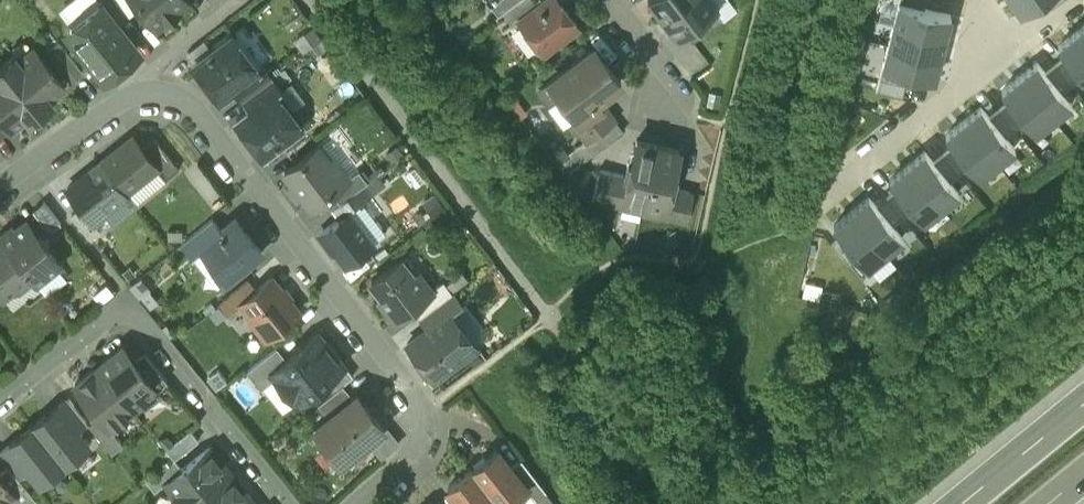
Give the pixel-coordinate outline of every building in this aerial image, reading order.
[(100,1),(118,23),(128,15),(116,0),(102,0),(100,1)] [(153,24),(183,0),(133,0),(153,24)] [(502,12),(518,0),(496,0),(490,5),(498,15),(502,12)] [(519,19),(542,1),(542,0),(518,0),(502,12),(512,26),(520,20),(519,19)] [(544,52),(577,26),(557,0),(543,0),(542,1),(519,19),(520,20),(544,52)] [(662,18),(686,0),(649,0),(662,18)] [(677,38),(719,6),(714,0),(686,0),(662,18),(677,38)] [(900,4),(925,10),(927,0),(901,0),(900,4)] [(1020,14),(1041,0),(1011,0),(1020,14)] [(1051,9),(1065,0),(1045,0),(1051,9)] [(71,24),(70,34),(101,73),(110,66),(117,66),(126,60),(127,52),(135,45),(118,23),(100,1),(71,24)] [(900,4),(894,26),(946,39),(952,17),(925,10),(900,4)] [(715,9),(684,32),(692,43),(723,20),(715,9)] [(941,60),(946,39),(894,26),(889,48),(941,60)] [(232,33),(193,62),(220,98),(232,88),(259,68),(258,67),(232,33)] [(1077,33),(1058,48),(1083,81),(1083,43),(1077,33)] [(58,40),(46,49),(70,81),(83,71),(58,40)] [(15,54),(3,64),(41,110),(52,101),(50,98),(65,86),(33,46),(18,58),(15,54)] [(575,115),(576,116),(598,100),(621,82),(594,47),(549,81),(575,115)] [(935,84),(941,60),(889,48),(883,71),(908,77),(935,84)] [(259,68),(232,88),(241,99),(272,75),(263,63),(258,67),(259,68)] [(11,128),(26,116),(29,120),(41,110),(3,64),(0,67),(0,114),(11,128)] [(1038,65),(1020,79),(1054,121),(1072,107),(1038,65)] [(883,71),(880,83),(905,90),(908,77),(883,71)] [(272,75),(241,99),(249,109),(275,89),(276,91),(281,87),(272,75)] [(1035,137),(1054,121),(1020,79),(1001,95),(1035,137)] [(880,83),(876,96),(901,102),(905,90),(880,83)] [(275,89),(249,109),(236,119),(263,154),(301,124),(276,91),(275,89)] [(575,115),(570,119),(587,141),(614,121),(598,100),(576,116),(575,115)] [(982,111),(964,125),(998,168),(1016,153),(982,111)] [(980,181),(998,168),(964,125),(946,139),(980,181)] [(102,160),(125,190),(156,165),(157,165),(142,146),(133,135),(102,160)] [(142,146),(157,165),(156,165),(166,177),(179,167),(154,136),(142,146)] [(622,203),(623,203),(644,208),(658,148),(637,142),(631,164),(628,163),(625,178),(625,179),(628,180),(622,203)] [(317,145),(284,171),(311,206),(331,190),(348,177),(348,176),(332,156),(328,159),(317,145)] [(658,148),(644,208),(664,212),(665,213),(670,190),(673,191),(674,191),(677,176),(674,175),(680,153),(658,148)] [(927,156),(908,171),(942,213),(960,198),(927,156)] [(81,206),(93,221),(128,193),(125,190),(102,160),(67,188),(81,206)] [(348,177),(331,190),(339,201),(362,184),(367,179),(358,168),(348,176),(348,177)] [(623,203),(622,203),(628,180),(625,179),(625,178),(599,171),(592,202),(622,209),(623,203)] [(924,228),(942,213),(908,171),(890,186),(924,228)] [(362,184),(339,201),(334,205),(342,215),(349,210),(369,194),(362,184)] [(670,190),(665,213),(664,212),(662,220),(687,226),(693,195),(674,191),(673,191),(670,190)] [(47,227),(54,227),(61,222),(43,201),(33,209),(47,227)] [(870,201),(852,216),(886,258),(904,243),(870,201)] [(93,221),(81,206),(71,214),(90,238),(100,230),(93,221)] [(373,242),(349,210),(342,215),(321,231),(346,263),(373,242)] [(867,273),(886,258),(852,216),(834,231),(867,273)] [(212,217),(181,242),(192,256),(203,248),(201,246),(221,229),(212,217)] [(221,229),(201,246),(203,248),(227,278),(261,251),(235,218),(221,229)] [(2,241),(32,278),(36,283),(60,263),(47,248),(49,237),(38,236),(25,220),(9,234),(6,230),(0,235),(0,238),(2,241)] [(0,243),(0,291),(3,295),(13,288),(18,289),(32,278),(2,241),(0,243)] [(420,275),(412,274),(401,259),(371,282),(382,296),(380,305),(383,305),(394,320),(411,307),(431,291),(430,290),(420,275)] [(240,303),(241,304),(267,336),(299,311),(271,277),(256,289),(240,303)] [(219,303),(228,314),(241,304),(240,303),(256,289),(248,279),(219,303)] [(443,281),(430,290),(431,291),(411,307),(419,317),(452,293),(443,281)] [(452,293),(419,317),(427,328),(449,311),(450,313),(461,305),(452,293)] [(449,311),(427,328),(407,343),(434,379),(476,347),(450,313),(449,311)] [(286,358),(270,371),(275,377),(296,404),(325,380),(344,365),(318,332),(306,342),(305,342),(290,353),(291,354),(286,358)] [(98,364),(133,407),(157,388),(135,361),(122,345),(98,364)] [(247,370),(261,388),(275,377),(270,371),(286,358),(277,346),(247,370)] [(135,361),(157,388),(167,380),(145,352),(135,361)] [(100,415),(109,427),(110,426),(133,407),(98,364),(74,384),(100,415)] [(353,375),(344,365),(325,380),(334,391),(342,384),(353,375)] [(353,396),(342,384),(334,391),(318,404),(328,416),(353,396)] [(356,394),(353,396),(328,416),(315,427),(342,462),(384,428),(356,394)] [(68,397),(58,405),(77,429),(87,421),(68,397)] [(57,404),(33,424),(64,463),(88,443),(77,429),(58,405),(57,404)] [(123,442),(110,426),(109,427),(100,415),(89,424),(111,451),(123,442)] [(10,444),(29,468),(40,482),(64,463),(33,424),(9,443),(10,444)] [(174,459),(198,440),(190,429),(166,449),(174,459)] [(18,476),(29,468),(10,444),(0,451),(0,453),(10,465),(18,476)] [(232,475),(209,448),(182,469),(166,482),(174,492),(172,494),(180,503),(195,503),(232,475)] [(472,468),(499,503),(524,484),(511,467),(497,449),(472,468)] [(182,469),(174,459),(146,481),(155,492),(166,482),(182,469)] [(511,467),(524,484),(535,499),(546,491),(521,459),(511,467)] [(13,495),(12,496),(19,503),(25,503),(34,496),(18,476),(10,465),(0,473),(0,478),(13,495)] [(461,503),(499,503),(472,468),(448,487),(461,503)] [(232,475),(195,503),(255,503),(232,475)] [(12,496),(13,495),(0,478),(0,503),(1,503),(12,496)]
